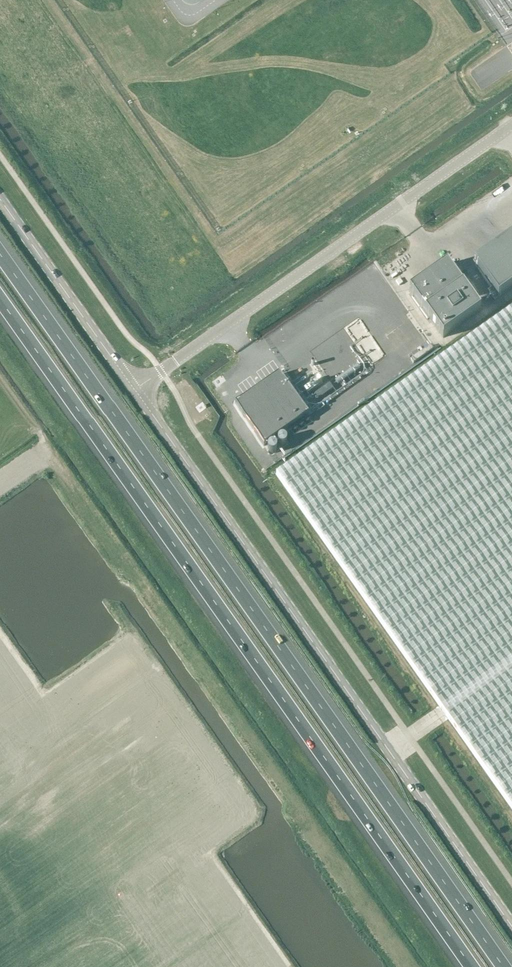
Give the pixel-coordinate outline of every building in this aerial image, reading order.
[(462,23),(457,27),(462,34),(467,30),(462,23)] [(456,39),(462,51),(475,45),(470,33),(456,39)] [(475,267),(491,290),(488,292),(495,302),(511,290),(511,241),(475,267)] [(447,264),(409,291),(443,339),(481,312),(447,264)] [(276,475),(511,810),(511,309),(276,475)] [(279,375),(234,406),(263,448),(308,416),(279,375)]
